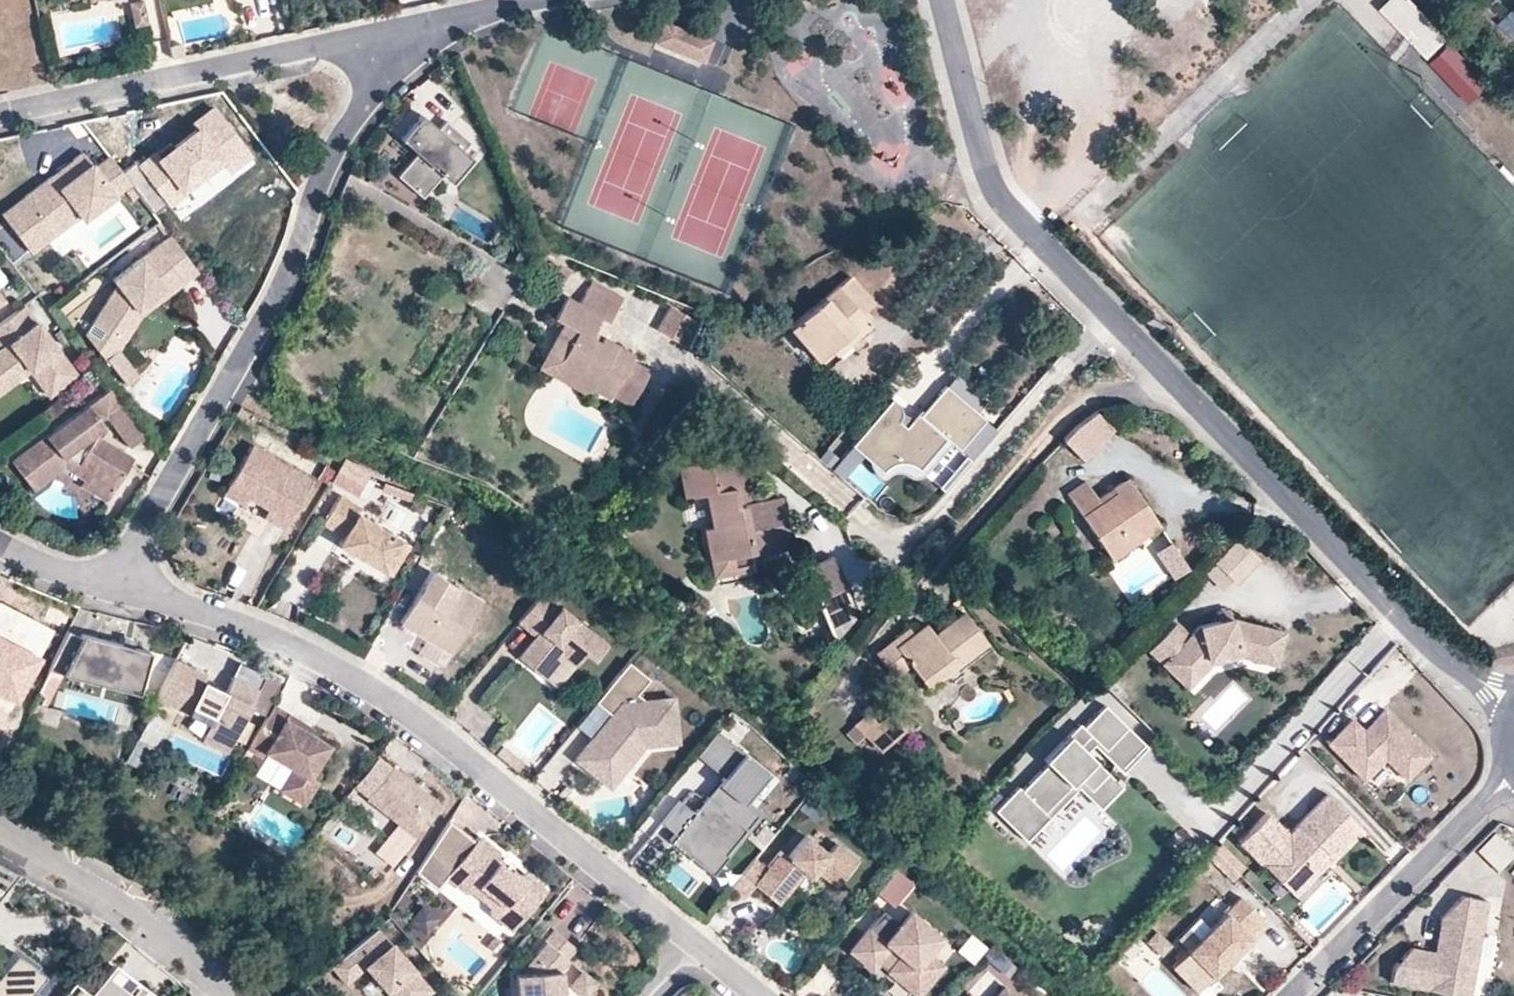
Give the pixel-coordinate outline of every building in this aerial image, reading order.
[(145,18),(141,0),(127,0),(132,21),(145,18)] [(1409,0),(1386,0),(1377,9),(1423,57),(1444,36),(1409,0)] [(1494,22),(1513,45),(1513,5),(1494,22)] [(664,25),(657,44),(703,62),(710,43),(664,25)] [(186,227),(266,164),(218,105),(200,119),(208,128),(163,163),(155,153),(137,167),(186,227)] [(412,152),(393,175),(417,195),(465,140),(440,118),(433,127),(416,113),(407,124),(395,137),(412,152)] [(127,183),(106,156),(91,167),(87,163),(55,186),(47,176),(21,196),(27,204),(4,221),(27,252),(75,215),(79,219),(127,183)] [(196,274),(170,237),(110,281),(114,286),(85,335),(106,359),(120,349),(118,338),(133,311),(177,279),(181,284),(188,279),(196,274)] [(853,272),(791,326),(819,358),(847,333),(853,340),(876,320),(864,306),(875,297),(853,272)] [(133,311),(118,338),(120,349),(138,316),(181,284),(177,279),(133,311)] [(584,291),(616,308),(622,298),(590,282),(584,291)] [(592,390),(589,397),(624,414),(642,378),(623,369),(626,362),(609,353),(619,331),(607,325),(616,308),(584,291),(575,309),(560,302),(549,324),(560,328),(567,332),(560,346),(549,368),(592,390)] [(0,315),(0,373),(16,363),(20,365),(22,364),(40,390),(69,369),(19,300),(0,315)] [(693,318),(668,305),(656,328),(681,341),(693,318)] [(552,342),(560,346),(567,332),(560,328),(552,342)] [(124,384),(138,374),(120,349),(106,359),(124,384)] [(20,365),(16,363),(0,373),(0,381),(20,365)] [(546,374),(589,397),(592,390),(549,368),(546,374)] [(123,410),(104,383),(15,449),(27,467),(30,471),(60,449),(65,457),(107,484),(116,470),(125,455),(94,435),(87,430),(97,424),(93,417),(99,413),(106,422),(123,410)] [(893,399),(853,447),(885,474),(893,466),(901,464),(912,466),(921,470),(947,441),(960,453),(988,421),(944,387),(914,420),(893,399)] [(122,444),(139,431),(123,410),(106,422),(122,444)] [(1084,462),(1117,432),(1098,412),(1065,442),(1084,462)] [(99,427),(97,424),(87,430),(94,435),(99,427)] [(947,441),(921,470),(934,482),(960,453),(947,441)] [(27,467),(15,449),(5,455),(17,473),(27,467)] [(97,497),(107,484),(65,457),(60,449),(30,471),(27,467),(17,473),(28,487),(61,462),(77,474),(73,480),(97,497)] [(628,473),(642,456),(634,449),(620,465),(628,473)] [(273,515),(269,523),(284,531),(310,486),(248,452),(222,496),(242,508),(248,499),(269,511),(273,515)] [(372,471),(345,457),(330,484),(357,498),(372,471)] [(734,491),(748,489),(743,458),(680,468),(685,501),(706,498),(712,535),(702,537),(704,549),(712,548),(713,553),(733,550),(735,560),(751,557),(788,551),(780,503),(751,508),(737,510),(734,491)] [(1104,508),(1098,498),(1087,481),(1067,494),(1109,560),(1134,545),(1128,535),(1156,518),(1131,478),(1120,485),(1126,494),(1104,508)] [(1120,485),(1098,498),(1104,508),(1126,494),(1120,485)] [(751,508),(748,489),(734,491),(737,510),(751,508)] [(409,549),(358,521),(364,510),(340,497),(325,525),(347,538),(339,552),(391,581),(409,549)] [(263,518),(269,523),(273,515),(269,511),(263,518)] [(1128,535),(1134,545),(1162,527),(1156,518),(1128,535)] [(1236,534),(1202,567),(1225,590),(1259,556),(1236,534)] [(1172,544),(1156,554),(1174,581),(1190,571),(1172,544)] [(712,548),(704,549),(706,564),(711,564),(735,560),(733,550),(713,553),(712,548)] [(753,572),(751,557),(735,560),(711,564),(713,578),(753,572)] [(799,574),(807,591),(836,574),(829,560),(799,574)] [(455,656),(483,602),(431,574),(402,627),(455,656)] [(836,574),(807,591),(832,647),(855,619),(836,574)] [(559,609),(542,596),(521,622),(533,632),(539,626),(542,631),(538,637),(521,656),(546,677),(566,654),(579,665),(588,654),(597,661),(610,645),(561,606),(559,609)] [(50,631),(0,605),(0,697),(13,703),(50,631)] [(1221,613),(1223,623),(1234,619),(1232,611),(1221,613)] [(914,666),(923,678),(954,656),(961,666),(991,645),(968,613),(939,634),(933,626),(901,649),(894,639),(873,654),(893,681),(914,666)] [(1152,655),(1168,668),(1178,656),(1199,676),(1209,661),(1241,652),(1243,657),(1281,666),(1288,632),(1234,619),(1223,623),(1200,628),(1193,638),(1179,625),(1152,655)] [(533,632),(538,637),(542,631),(539,626),(533,632)] [(82,638),(70,632),(55,661),(65,667),(62,674),(87,682),(87,684),(98,688),(100,686),(134,699),(150,657),(84,634),(82,638)] [(1199,676),(1190,688),(1191,689),(1211,666),(1243,657),(1241,652),(1209,661),(1199,676)] [(954,656),(923,678),(930,688),(961,666),(954,656)] [(1178,656),(1168,668),(1190,688),(1199,676),(1178,656)] [(653,678),(633,663),(599,703),(619,717),(612,726),(603,733),(582,763),(604,780),(618,779),(640,746),(683,740),(677,697),(650,701),(642,694),(653,678)] [(202,676),(173,664),(156,702),(184,715),(189,708),(211,718),(201,742),(226,753),(255,689),(230,679),(222,694),(199,683),(202,676)] [(60,678),(49,674),(32,708),(44,710),(60,678)] [(288,717),(273,708),(248,751),(263,760),(266,755),(293,771),(280,792),(304,807),(318,783),(309,778),(327,747),(285,722),(288,717)] [(879,763),(911,728),(889,708),(869,730),(857,719),(846,732),(879,763)] [(1095,739),(1109,754),(1132,731),(1109,708),(1087,730),(1083,726),(1048,763),(1051,766),(1025,792),(1022,789),(998,813),(1029,843),(1053,819),(1048,815),(1082,781),(1095,793),(1112,776),(1090,755),(1088,757),(1082,752),(1095,739)] [(1390,709),(1376,722),(1381,726),(1373,734),(1368,730),(1357,719),(1332,744),(1368,781),(1390,759),(1411,780),(1436,755),(1390,709)] [(1381,726),(1376,722),(1368,730),(1373,734),(1381,726)] [(1132,731),(1109,754),(1129,773),(1152,750),(1132,731)] [(768,776),(721,735),(701,757),(729,782),(700,815),(690,807),(669,819),(685,832),(676,842),(712,873),(763,814),(747,800),(768,776)] [(137,743),(126,765),(143,774),(154,750),(137,743)] [(367,798),(390,768),(377,758),(354,788),(367,798)] [(417,836),(440,806),(390,768),(367,798),(398,822),(417,836)] [(1112,776),(1095,793),(1109,808),(1126,790),(1112,776)] [(1327,856),(1335,863),(1363,833),(1328,799),(1289,840),(1267,820),(1243,845),(1292,892),(1327,856)] [(417,836),(398,822),(375,852),(394,866),(417,836)] [(474,842),(450,824),(417,873),(440,892),(450,878),(469,893),(478,890),(494,902),(495,911),(519,927),(549,883),(527,869),(517,873),(499,860),(499,848),(479,835),(474,842)] [(758,858),(735,887),(746,897),(758,885),(781,903),(808,869),(813,875),(819,868),(838,885),(861,858),(839,841),(830,852),(809,835),(791,855),(784,850),(770,868),(758,858)] [(1495,835),(1478,852),(1498,872),(1513,857),(1513,854),(1495,835)] [(23,875),(0,861),(0,902),(2,903),(23,875)] [(892,904),(911,878),(895,866),(875,892),(892,904)] [(1423,964),(1405,949),(1387,968),(1384,984),(1452,995),(1464,995),(1483,902),(1456,898),(1432,919),(1445,938),(1441,943),(1446,949),(1427,969),(1423,964)] [(1186,952),(1210,977),(1264,925),(1240,900),(1186,952)] [(910,929),(901,921),(886,908),(853,949),(874,968),(885,955),(894,963),(890,968),(921,994),(945,962),(931,950),(943,933),(919,915),(910,929)] [(912,908),(901,921),(910,929),(919,915),(912,908)] [(376,926),(330,965),(345,983),(362,968),(387,995),(424,995),(432,990),(376,926)] [(956,949),(974,959),(985,941),(967,930),(956,949)] [(1161,954),(1171,945),(1159,931),(1149,940),(1161,954)] [(561,971),(578,950),(556,932),(529,964),(530,974),(518,975),(520,995),(563,995),(561,971)] [(1441,943),(1423,964),(1427,969),(1446,949),(1441,943)] [(12,951),(0,968),(0,992),(7,990),(14,995),(22,995),(42,972),(12,951)] [(1210,977),(1186,952),(1171,966),(1196,991),(1210,977)] [(129,987),(138,976),(115,958),(106,969),(129,987)] [(138,976),(129,987),(106,969),(91,989),(85,995),(134,995),(145,982),(138,976)] [(583,970),(572,986),(586,995),(589,995),(599,982),(583,970)] [(977,995),(980,995),(996,979),(986,970),(969,989),(977,995)] [(91,989),(74,975),(57,995),(72,995),(77,990),(84,995),(85,995),(91,989)] [(145,982),(134,995),(148,995),(154,988),(145,982)] [(1006,987),(998,995),(1017,995),(1006,987)]
